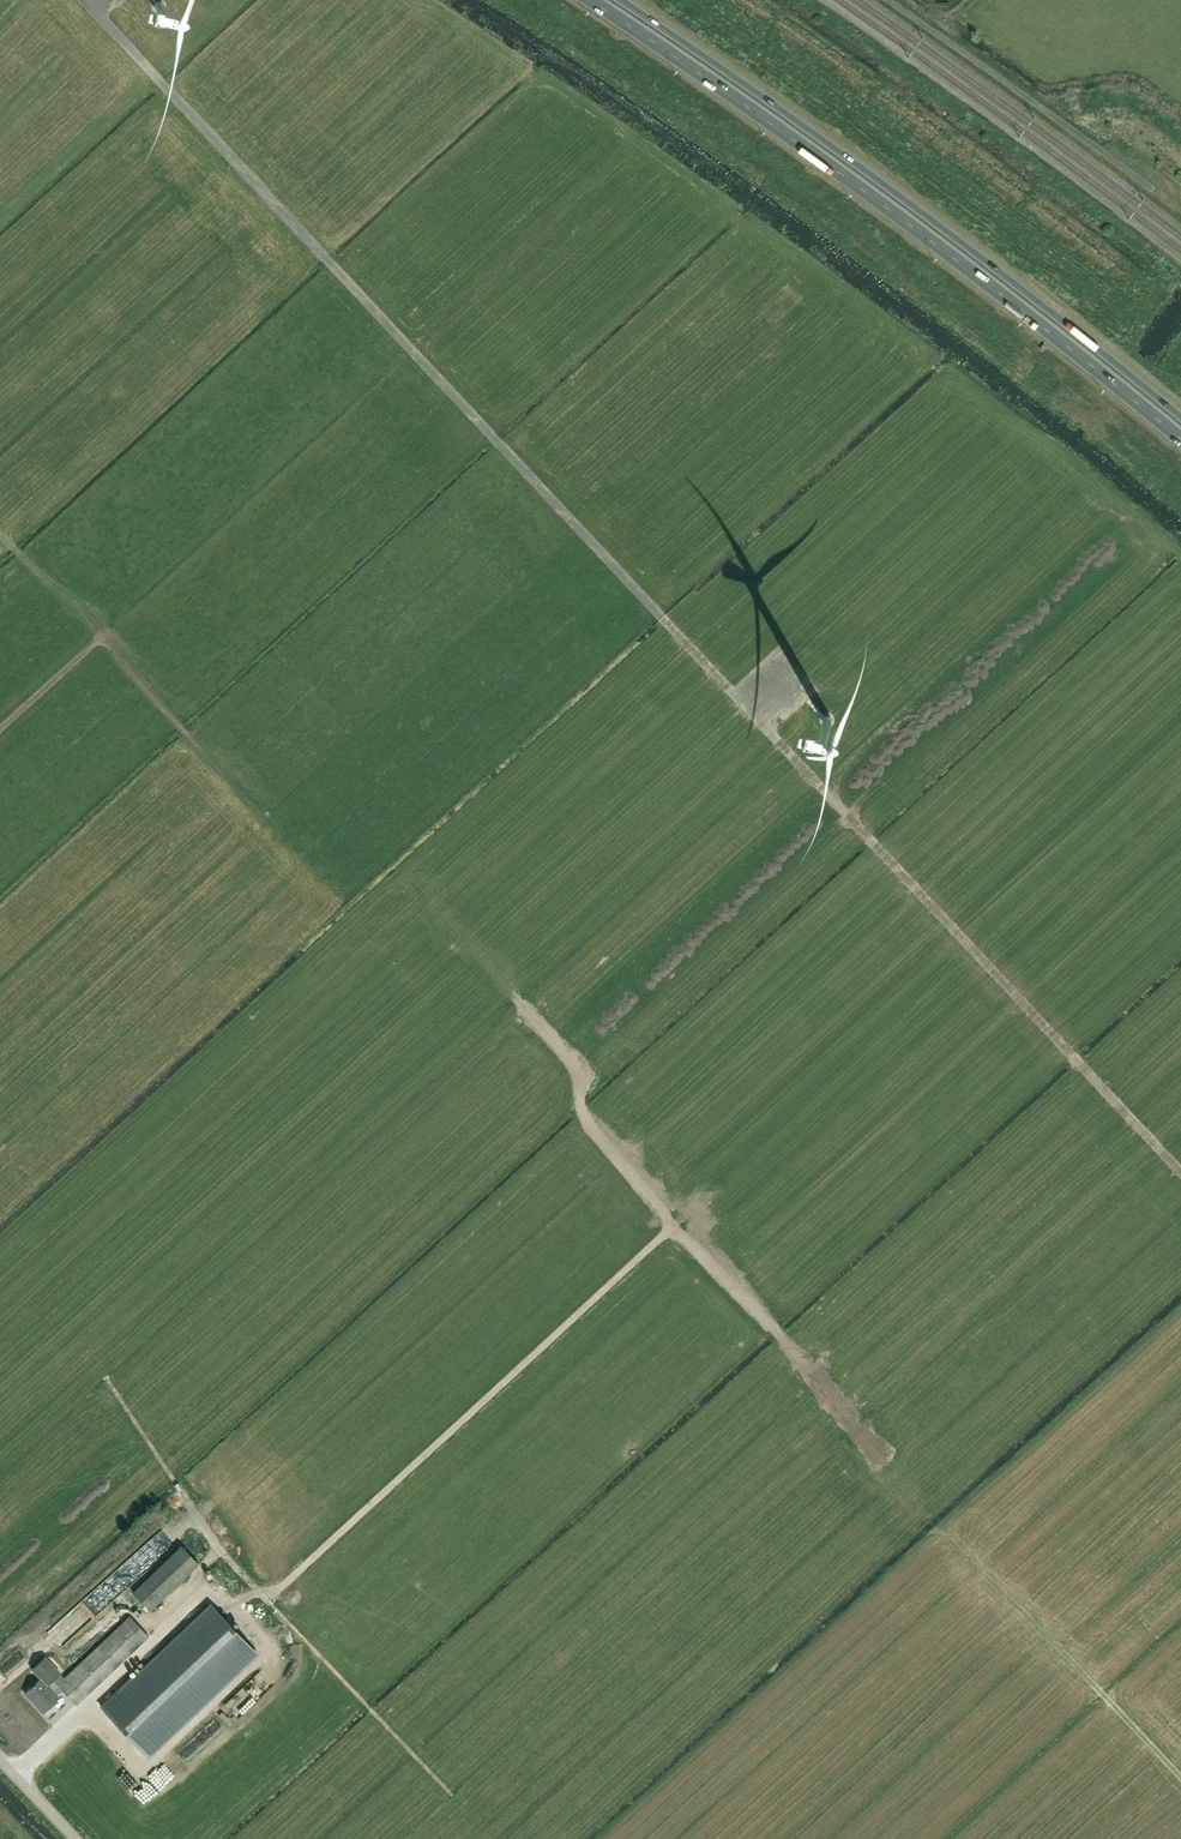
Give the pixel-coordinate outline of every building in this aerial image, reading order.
[(156,2),(155,3),(154,5),(154,7),(154,9),(155,10),(157,11),(159,11),(161,11),(162,9),(163,8),(163,6),(163,4),(161,3),(160,2),(158,2),(156,2)] [(825,717),(824,718),(823,719),(823,721),(823,723),(825,724),(826,725),(828,725),(830,725),(831,724),(832,722),(832,720),(832,719),(831,717),(829,716),(827,716),(825,717)] [(179,1515),(172,1521),(176,1526),(183,1520),(179,1515)] [(166,1527),(112,1580),(120,1589),(174,1535),(166,1527)] [(181,1545),(132,1592),(149,1611),(199,1563),(181,1545)] [(211,1604),(102,1706),(148,1754),(256,1652),(211,1604)] [(58,1696),(63,1691),(76,1705),(149,1636),(129,1615),(63,1677),(60,1674),(61,1673),(45,1656),(31,1670),(39,1679),(24,1693),(42,1712),(58,1697),(58,1696)] [(230,1699),(238,1709),(246,1703),(238,1693),(230,1699)]
